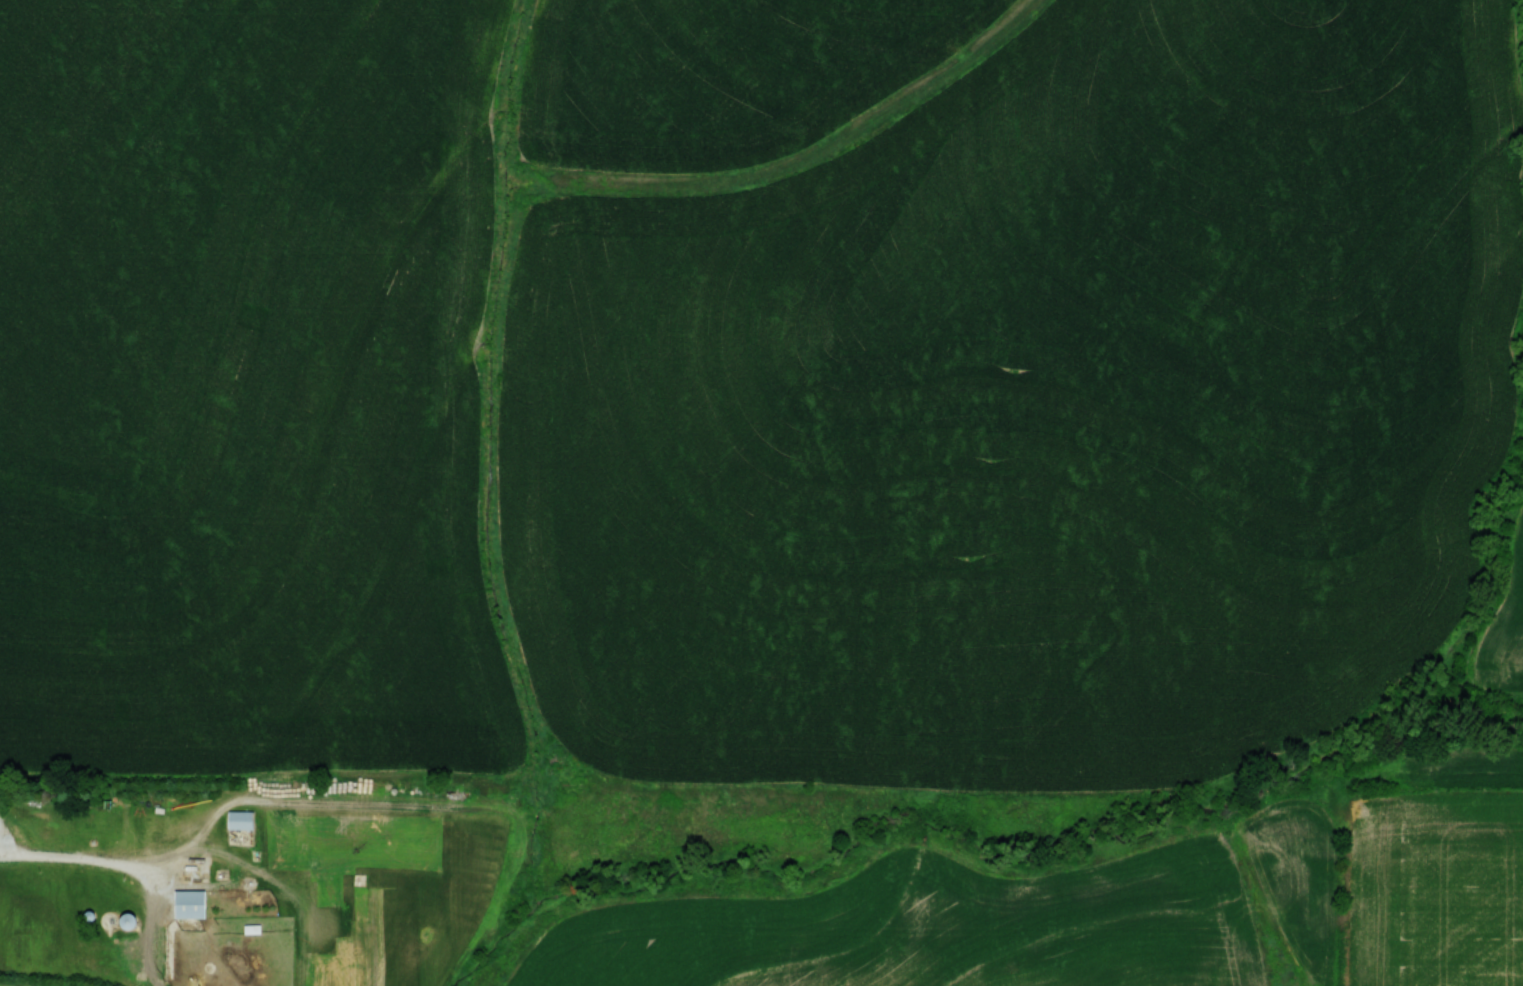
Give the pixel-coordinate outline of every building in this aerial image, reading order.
[(251,828),(251,810),(226,810),(226,828),(251,828)] [(171,917),(202,917),(202,890),(171,890),(171,917)] [(117,914),(118,928),(128,927),(127,914),(117,914)]
